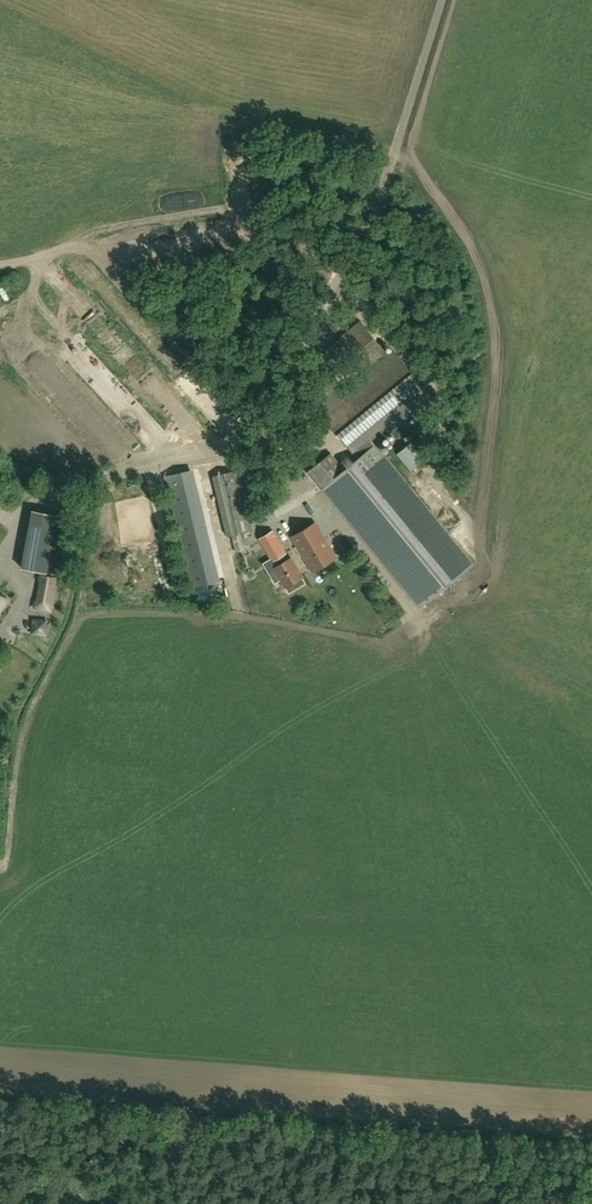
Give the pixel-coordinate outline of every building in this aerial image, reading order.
[(105,337),(119,343),(123,334),(109,328),(105,337)] [(344,344),(357,345),(358,331),(345,330),(344,344)] [(433,398),(394,351),(319,412),(358,459),(344,470),(331,453),(309,470),(420,607),(472,565),(375,445),(433,398)] [(411,442),(397,453),(411,470),(424,459),(411,442)] [(194,603),(228,595),(197,467),(164,475),(194,603)] [(238,470),(213,476),(227,536),(232,535),(236,552),(250,548),(246,532),(252,530),(238,470)] [(22,567),(57,574),(69,517),(33,510),(22,567)] [(312,570),(334,557),(314,523),(292,536),(312,570)] [(280,581),(284,587),(302,576),(290,557),(284,560),(281,555),(285,552),(271,529),(258,537),(275,566),(267,571),(275,584),(280,581)] [(52,612),(59,577),(39,573),(37,581),(39,581),(35,600),(34,600),(32,609),(52,612)] [(8,599),(0,594),(0,612),(8,599)] [(45,636),(48,620),(33,618),(31,634),(45,636)]
